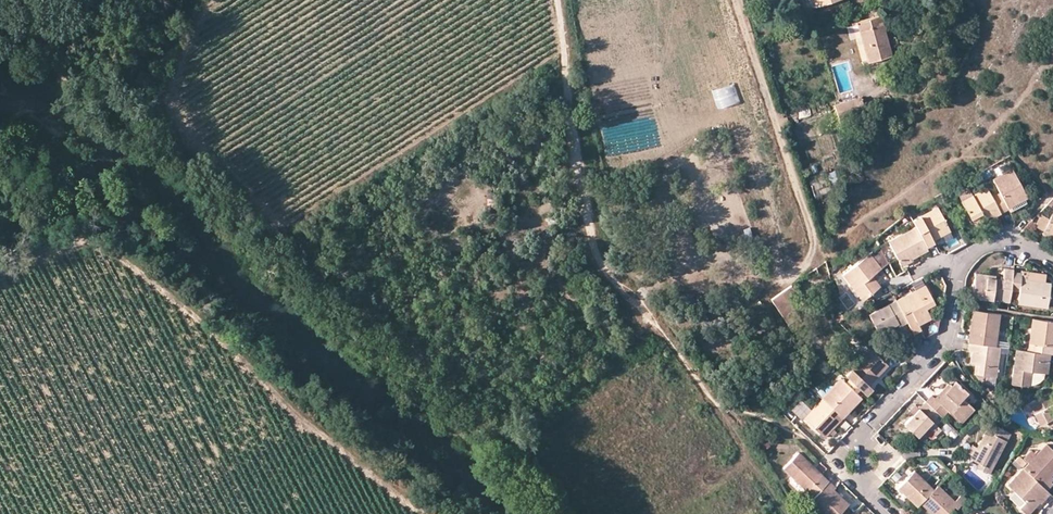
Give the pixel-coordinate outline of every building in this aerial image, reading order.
[(868,61),(892,54),(880,15),(856,22),(868,61)] [(856,22),(847,25),(851,39),(855,37),(863,63),(868,61),(856,22)] [(856,98),(835,104),(842,128),(863,121),(856,98)] [(992,196),(1001,212),(1009,208),(1008,206),(1024,198),(1027,196),(1012,169),(993,179),(1001,192),(992,196)] [(972,194),(968,187),(958,192),(962,200),(972,194)] [(962,200),(969,214),(979,209),(984,218),(991,215),(993,217),(1001,212),(992,196),(987,187),(972,194),(962,200)] [(1026,202),(1024,198),(1008,206),(1009,208),(1010,211),(1026,202)] [(932,239),(930,235),(948,226),(937,207),(913,220),(917,226),(927,246),(934,243),(932,239)] [(979,209),(969,214),(975,224),(984,218),(979,209)] [(1044,230),(1052,235),(1052,211),(1044,230)] [(909,260),(907,256),(919,250),(921,254),(928,250),(927,246),(917,226),(889,240),(901,264),(909,260)] [(950,230),(948,226),(930,235),(932,239),(950,230)] [(1042,233),(1052,238),(1052,235),(1044,230),(1042,233)] [(889,262),(880,246),(842,274),(862,299),(877,288),(868,277),(873,273),(889,262)] [(921,254),(919,250),(907,256),(909,260),(921,254)] [(996,278),(975,276),(972,296),(1010,301),(1011,291),(1014,271),(1014,269),(1005,268),(1003,279),(996,278)] [(1022,272),(1021,278),(1045,282),(1046,273),(1022,270),(1022,272)] [(1050,282),(1045,282),(1021,278),(1022,272),(1014,271),(1011,291),(1019,291),(1018,303),(1047,306),(1050,282)] [(873,273),(868,277),(877,288),(881,285),(873,273)] [(793,284),(772,299),(790,325),(800,319),(789,302),(799,294),(793,284)] [(925,285),(896,299),(908,322),(914,333),(922,330),(919,325),(918,322),(930,315),(926,307),(934,303),(925,285)] [(908,322),(896,299),(869,314),(879,333),(899,323),(899,326),(908,322)] [(970,342),(996,346),(1000,313),(973,310),(972,320),(975,321),(974,332),(970,332),(969,342),(970,342)] [(931,318),(930,315),(918,322),(919,325),(931,318)] [(1033,318),(1029,342),(1031,343),(1029,351),(1050,353),(1052,354),(1052,321),(1033,318)] [(1001,347),(996,346),(970,342),(969,350),(972,351),(971,363),(975,363),(979,363),(978,373),(996,375),(1001,347)] [(877,354),(872,349),(852,368),(845,374),(850,379),(860,388),(866,393),(871,387),(869,384),(888,365),(883,359),(877,354)] [(883,359),(888,354),(883,349),(877,354),(883,359)] [(1047,373),(1050,353),(1029,351),(1019,349),(1017,369),(1014,369),(1012,383),(1029,385),(1029,383),(1031,371),(1045,372),(1047,373)] [(852,368),(848,364),(841,370),(845,374),(852,368)] [(1042,376),(1045,372),(1031,371),(1029,383),(1032,383),(1035,382),(1040,378),(1042,376)] [(862,397),(841,378),(822,397),(823,398),(843,417),(848,411),(845,408),(853,401),(856,403),(862,397)] [(846,382),(857,392),(860,388),(850,379),(846,382)] [(974,408),(962,397),(967,392),(956,381),(951,386),(938,399),(935,397),(933,394),(926,401),(940,413),(943,416),(947,411),(961,422),(974,408)] [(951,386),(948,384),(935,397),(938,399),(951,386)] [(1040,424),(1047,420),(1050,425),(1052,426),(1052,404),(1048,394),(1029,403),(1040,424)] [(825,436),(843,417),(823,398),(804,417),(825,436)] [(856,403),(853,401),(845,408),(848,411),(856,403)] [(920,407),(913,414),(904,423),(918,435),(927,426),(936,434),(941,429),(933,420),(940,413),(926,401),(920,407)] [(910,411),(913,414),(920,407),(917,405),(910,411)] [(788,408),(783,412),(788,416),(792,412),(788,408)] [(983,469),(990,472),(1011,433),(986,420),(982,428),(986,430),(978,447),(972,458),(979,462),(984,465),(983,469)] [(1046,443),(1027,464),(1023,467),(1046,489),(1052,483),(1047,477),(1052,471),(1052,449),(1046,443)] [(967,456),(972,458),(978,447),(973,444),(967,456)] [(801,451),(784,467),(815,497),(830,480),(825,474),(822,477),(810,464),(812,462),(801,451)] [(1023,467),(1027,464),(1015,453),(1013,458),(1022,466),(1023,467)] [(1013,458),(1011,461),(1019,469),(1022,466),(1013,458)] [(822,477),(825,474),(812,462),(810,464),(822,477)] [(934,471),(941,478),(948,472),(941,464),(934,471)] [(1008,484),(1021,497),(1026,501),(1020,508),(1027,513),(1049,491),(1046,489),(1023,467),(1008,484)] [(915,471),(899,488),(918,506),(921,502),(934,489),(915,471)] [(830,480),(815,497),(810,502),(823,513),(839,513),(849,503),(834,489),(837,486),(830,480)] [(921,502),(933,513),(948,513),(956,505),(958,504),(938,484),(934,489),(921,502)] [(956,505),(962,511),(971,502),(965,496),(958,504),(956,505)]
